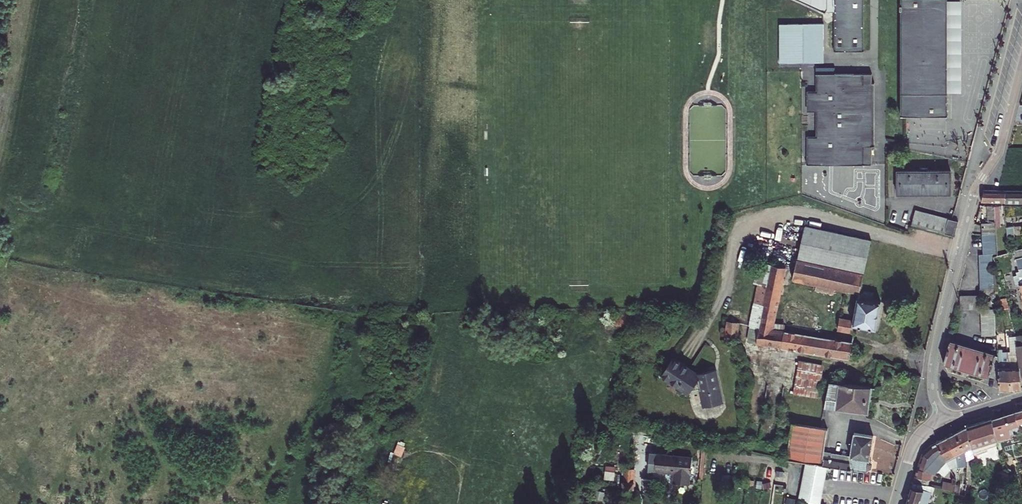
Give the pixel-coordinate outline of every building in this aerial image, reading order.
[(804,4),(824,12),(832,12),(832,0),(804,0),(804,4)] [(832,12),(832,50),(862,50),(862,0),(832,0),(832,12)] [(900,113),(946,114),(946,88),(946,1),(946,0),(900,0),(900,113)] [(961,88),(961,0),(946,1),(946,88),(961,88)] [(821,22),(777,22),(777,60),(821,61),(821,22)] [(870,72),(814,72),(815,91),(806,91),(806,110),(815,110),(815,113),(815,136),(807,136),(807,162),(825,162),(825,152),(860,152),(860,162),(871,162),(871,144),(861,145),(861,81),(870,81),(870,72)] [(874,144),(874,81),(870,81),(861,81),(861,145),(871,144),(874,144)] [(825,152),(825,162),(860,162),(860,152),(825,152)] [(950,170),(927,169),(927,166),(919,166),(919,169),(897,169),(897,191),(950,192),(950,170)] [(1004,187),(986,186),(984,186),(981,197),(1004,198),(1004,187)] [(1014,187),(1004,187),(1004,198),(1021,198),(1021,188),(1016,187),(1016,189),(1014,189),(1014,187)] [(982,230),(997,229),(996,220),(994,205),(994,202),(986,202),(988,218),(982,218),(982,230)] [(1001,205),(994,205),(996,220),(1003,220),(1001,205)] [(914,210),(911,225),(952,236),(956,222),(914,210)] [(1014,227),(1006,227),(1007,238),(1015,237),(1014,227)] [(866,240),(799,228),(787,279),(809,284),(808,290),(827,294),(828,288),(853,293),(848,320),(835,318),(833,331),(851,334),(852,326),(874,329),(878,302),(868,300),(869,291),(858,289),(866,240)] [(993,247),(999,246),(997,229),(982,230),(984,247),(981,248),(982,256),(995,255),(993,247)] [(982,256),(983,282),(996,281),(995,255),(982,256)] [(755,286),(743,342),(847,355),(849,342),(768,331),(781,268),(754,263),(750,285),(755,286)] [(983,282),(983,290),(996,289),(996,281),(983,282)] [(984,303),(983,290),(960,291),(961,304),(984,303)] [(984,316),(996,315),(996,302),(984,303),(984,316)] [(984,316),(984,321),(996,325),(996,315),(984,316)] [(736,324),(726,322),(723,340),(733,341),(736,324)] [(1020,384),(1014,332),(1007,333),(1010,357),(1008,357),(1008,359),(1009,386),(1020,384)] [(998,356),(998,349),(950,337),(944,359),(999,374),(998,356)] [(999,384),(1009,386),(1008,359),(1008,357),(998,356),(999,374),(999,384)] [(698,376),(680,365),(669,359),(659,378),(689,394),(690,391),(698,389),(702,406),(720,402),(713,370),(700,372),(698,376)] [(797,362),(796,374),(814,376),(815,364),(797,362)] [(822,365),(815,364),(814,376),(821,377),(822,365)] [(812,397),(814,376),(796,374),(793,395),(812,397)] [(819,398),(821,377),(814,376),(812,397),(819,398)] [(829,378),(825,403),(848,406),(849,403),(864,405),(868,384),(829,378)] [(1014,412),(1016,423),(1021,422),(1021,410),(1014,412)] [(997,441),(1009,438),(1014,466),(1018,466),(1021,487),(1021,460),(1019,445),(1016,423),(1014,412),(992,419),(997,440),(997,441)] [(967,426),(971,447),(972,449),(997,440),(992,419),(967,426)] [(786,457),(803,460),(823,463),(825,455),(824,455),(824,453),(828,426),(792,421),(789,447),(787,447),(786,457)] [(964,450),(971,447),(967,426),(956,432),(964,450)] [(866,469),(872,432),(873,431),(850,428),(845,456),(824,453),(824,455),(825,455),(823,463),(822,468),(824,468),(828,469),(829,464),(866,469)] [(955,455),(964,450),(956,432),(947,436),(951,445),(950,446),(955,455)] [(947,436),(937,441),(942,452),(946,459),(955,455),(950,446),(951,445),(947,436)] [(917,468),(931,471),(933,472),(946,459),(942,452),(937,441),(926,448),(921,455),(917,468)] [(690,457),(656,454),(653,480),(688,483),(690,457)] [(797,499),(813,503),(819,503),(824,468),(822,468),(823,463),(803,460),(797,499)] [(604,480),(614,480),(615,467),(605,466),(604,480)] [(931,471),(917,468),(916,473),(929,477),(931,471)] [(635,481),(636,470),(623,469),(623,480),(635,481)] [(929,477),(916,473),(913,481),(927,484),(929,477)] [(1012,476),(1005,477),(1002,477),(1005,490),(1015,488),(1012,476)] [(952,489),(953,484),(942,482),(940,488),(952,491),(952,489)] [(925,486),(913,483),(906,503),(919,503),(925,486)]
